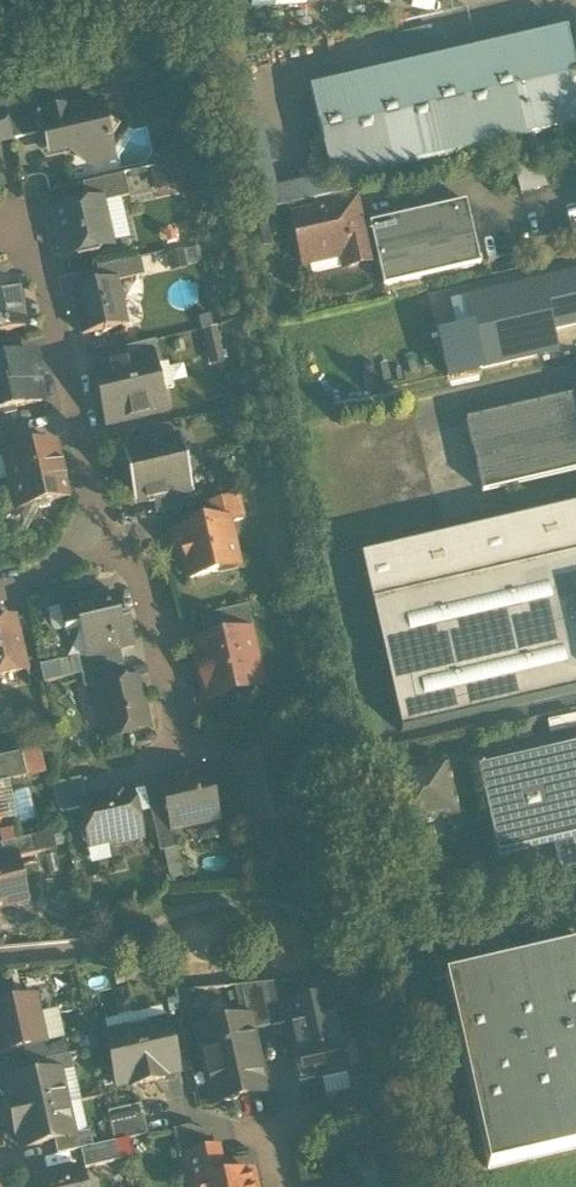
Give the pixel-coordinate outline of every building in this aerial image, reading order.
[(331,182),(575,127),(575,71),(567,30),(310,88),(331,182)] [(218,75),(230,129),(261,122),(248,68),(218,75)] [(3,100),(3,101),(10,130),(12,141),(38,134),(34,116),(38,115),(34,97),(3,100)] [(10,130),(3,101),(0,101),(0,133),(10,130)] [(61,148),(91,167),(105,145),(110,144),(109,140),(117,128),(105,120),(102,105),(66,113),(64,109),(46,113),(46,114),(38,115),(34,116),(38,134),(39,137),(43,136),(48,154),(60,151),(61,148)] [(277,189),(261,122),(230,129),(249,215),(334,196),(330,177),(277,189)] [(105,145),(91,167),(114,162),(110,144),(105,145)] [(177,163),(149,170),(154,192),(183,185),(177,163)] [(513,169),(520,196),(547,190),(540,163),(513,169)] [(82,185),(87,206),(100,203),(101,204),(121,200),(128,198),(123,176),(82,185)] [(317,216),(318,216),(354,208),(355,210),(359,209),(355,192),(314,201),(317,216)] [(130,240),(121,200),(101,204),(106,229),(110,244),(130,240)] [(98,253),(102,246),(99,231),(106,229),(101,204),(100,203),(87,206),(54,214),(63,255),(83,251),(90,255),(98,253)] [(377,259),(384,288),(480,266),(466,203),(370,225),(377,259)] [(343,266),(349,269),(358,267),(361,262),(377,259),(370,225),(359,227),(355,210),(354,208),(318,216),(317,216),(292,222),(302,267),(341,258),(343,266)] [(110,244),(106,229),(99,231),(102,246),(110,244)] [(181,252),(166,255),(170,273),(185,270),(181,252)] [(94,269),(98,286),(116,282),(116,284),(141,278),(136,260),(94,269)] [(480,370),(559,353),(554,331),(575,326),(575,274),(464,299),(472,335),(480,370)] [(26,327),(21,306),(18,304),(13,282),(0,285),(0,333),(26,327)] [(72,292),(82,336),(126,326),(116,284),(116,282),(98,286),(72,292)] [(215,329),(200,332),(208,368),(223,365),(215,329)] [(472,335),(439,342),(446,378),(480,372),(480,370),(472,335)] [(149,358),(151,368),(157,367),(161,366),(156,342),(126,349),(129,363),(149,358)] [(3,412),(15,409),(41,403),(36,380),(39,380),(34,355),(7,361),(0,363),(0,412),(3,412)] [(103,410),(107,425),(128,420),(131,422),(144,419),(146,416),(161,413),(151,368),(149,358),(129,363),(95,371),(98,386),(94,390),(98,408),(103,410)] [(168,364),(161,366),(157,367),(162,392),(174,389),(168,364)] [(162,392),(157,367),(151,368),(161,413),(167,411),(162,392)] [(466,421),(482,494),(575,473),(575,396),(466,421)] [(3,412),(4,418),(16,415),(15,409),(3,412)] [(6,426),(0,427),(0,460),(7,458),(7,456),(21,453),(14,424),(6,426)] [(137,433),(140,447),(173,440),(170,425),(137,433)] [(144,497),(146,503),(152,501),(185,494),(192,492),(187,473),(186,466),(200,462),(186,465),(184,457),(180,438),(173,440),(140,447),(133,449),(135,455),(123,457),(124,463),(111,466),(113,476),(120,475),(123,485),(116,487),(118,497),(131,494),(132,500),(144,497)] [(34,507),(40,511),(49,509),(53,503),(67,500),(54,446),(21,453),(7,456),(7,458),(13,480),(13,482),(9,488),(12,502),(18,505),(20,511),(34,507)] [(121,451),(123,457),(135,455),(133,449),(121,451)] [(198,454),(184,457),(186,465),(200,462),(198,454)] [(13,480),(7,458),(0,460),(0,483),(13,480)] [(202,470),(200,462),(186,466),(187,473),(202,470)] [(113,476),(116,487),(123,485),(120,475),(113,476)] [(152,501),(156,516),(189,508),(185,494),(152,501)] [(144,497),(132,500),(134,506),(146,503),(144,497)] [(209,504),(215,525),(227,522),(228,524),(243,521),(238,497),(209,504)] [(372,603),(575,557),(575,507),(361,556),(372,603)] [(183,559),(188,581),(217,574),(216,569),(237,564),(228,524),(227,522),(215,525),(178,534),(178,538),(173,539),(178,560),(183,559)] [(575,693),(575,557),(372,603),(401,732),(575,693)] [(85,656),(86,658),(120,650),(134,647),(129,624),(121,626),(120,620),(123,620),(117,596),(96,601),(95,597),(59,605),(59,608),(64,630),(65,633),(79,629),(85,656)] [(52,633),(64,630),(59,608),(47,610),(52,633)] [(200,617),(206,645),(249,635),(243,608),(200,617)] [(26,671),(14,621),(0,624),(0,677),(26,671)] [(194,647),(206,699),(231,694),(229,687),(252,682),(248,664),(255,662),(249,635),(206,645),(194,647)] [(77,658),(81,675),(121,666),(123,665),(120,650),(86,658),(85,656),(77,658)] [(58,661),(62,679),(81,675),(77,658),(58,661)] [(43,683),(62,679),(58,661),(40,666),(43,683)] [(125,684),(121,666),(81,675),(84,689),(97,686),(98,691),(125,684)] [(98,691),(109,737),(147,728),(136,682),(125,684),(98,691)] [(277,754),(278,760),(295,756),(289,731),(253,739),(257,758),(277,754)] [(554,843),(575,838),(575,747),(478,769),(498,856),(554,843)] [(40,750),(21,754),(26,778),(45,774),(40,750)] [(9,782),(26,778),(21,754),(0,759),(0,784),(9,782)] [(274,811),(279,814),(290,812),(294,806),(291,795),(285,791),(278,760),(277,754),(257,758),(236,763),(238,772),(244,797),(247,810),(272,805),(274,811)] [(456,807),(457,814),(460,819),(447,763),(386,777),(392,780),(434,771),(446,778),(452,806),(456,807)] [(447,820),(454,819),(457,814),(456,807),(452,806),(446,778),(434,771),(392,780),(400,818),(399,821),(400,826),(406,830),(411,828),(413,825),(444,818),(447,820)] [(208,779),(213,804),(228,801),(244,797),(238,772),(208,779)] [(167,807),(172,829),(173,829),(217,819),(217,818),(213,804),(208,779),(207,775),(162,785),(167,807)] [(400,818),(392,780),(386,777),(399,833),(460,819),(457,814),(454,819),(447,820),(444,818),(413,825),(411,828),(406,830),(400,826),(399,821),(400,818)] [(53,785),(59,814),(81,809),(80,804),(86,802),(81,779),(53,785)] [(17,819),(9,782),(0,784),(0,823),(17,819)] [(145,789),(131,792),(136,814),(150,811),(145,789)] [(108,842),(114,846),(137,840),(141,834),(136,814),(131,792),(86,802),(80,804),(81,809),(84,823),(81,828),(83,840),(89,844),(107,840),(108,842)] [(244,797),(228,801),(231,815),(247,811),(247,810),(244,797)] [(217,818),(231,815),(228,801),(213,804),(217,818)] [(150,811),(160,853),(163,852),(178,848),(173,829),(172,829),(167,807),(150,811)] [(43,836),(33,838),(37,855),(46,853),(43,836)] [(37,855),(33,838),(0,846),(3,860),(17,857),(18,860),(37,855)] [(554,843),(561,872),(575,868),(575,838),(554,843)] [(184,878),(178,848),(163,852),(170,881),(184,878)] [(27,901),(18,860),(17,857),(3,860),(0,861),(0,908),(27,901)] [(27,901),(0,908),(0,911),(28,904),(27,901)] [(495,966),(491,948),(428,954),(434,980),(446,978),(489,1168),(575,1148),(575,948),(495,966)] [(277,982),(262,984),(271,1026),(286,1023),(277,982)] [(252,1030),(271,1026),(262,984),(240,986),(248,1018),(249,1017),(252,1030)] [(295,1062),(299,1082),(322,1076),(346,1071),(329,995),(287,1004),(300,1061),(295,1062)] [(23,1049),(42,1045),(42,1044),(36,1016),(39,1016),(35,998),(0,1005),(0,1054),(23,1049)] [(104,1021),(107,1035),(166,1022),(163,1008),(104,1021)] [(42,1044),(65,1039),(58,1011),(39,1016),(36,1016),(42,1044)] [(221,1098),(228,1102),(235,1100),(239,1094),(265,1088),(252,1030),(249,1017),(248,1018),(198,1029),(214,1100),(221,1098)] [(131,1082),(132,1085),(165,1078),(164,1074),(177,1072),(166,1022),(107,1035),(118,1085),(131,1082)] [(70,1056),(69,1056),(65,1039),(42,1044),(42,1045),(23,1049),(27,1065),(37,1063),(40,1077),(59,1073),(59,1074),(73,1071),(70,1056)] [(73,1071),(59,1074),(66,1105),(81,1102),(74,1071),(73,1071)] [(349,1090),(346,1071),(322,1076),(327,1095),(349,1090)] [(73,1136),(66,1105),(59,1074),(59,1073),(40,1077),(9,1084),(12,1099),(9,1100),(16,1134),(20,1133),(23,1148),(54,1141),(73,1137),(73,1136)] [(375,1107),(393,1109),(394,1093),(377,1091),(375,1107)] [(351,1119),(347,1101),(316,1108),(320,1126),(351,1119)] [(108,1112),(115,1142),(148,1135),(141,1105),(108,1112)] [(182,1158),(215,1151),(212,1134),(189,1126),(172,1129),(179,1158),(182,1158)] [(54,1141),(57,1155),(80,1150),(93,1147),(90,1132),(73,1136),(73,1137),(54,1141)] [(25,1160),(54,1153),(51,1143),(22,1150),(25,1160)] [(80,1150),(84,1169),(119,1161),(115,1143),(93,1147),(80,1150)] [(189,1186),(192,1186),(195,1186),(195,1185),(222,1179),(215,1150),(215,1151),(182,1158),(189,1186)] [(39,1186),(84,1186),(80,1170),(37,1180),(39,1186)] [(249,1173),(222,1179),(195,1185),(195,1186),(252,1186),(249,1173)] [(361,1178),(323,1186),(324,1186),(363,1186),(361,1178)]
